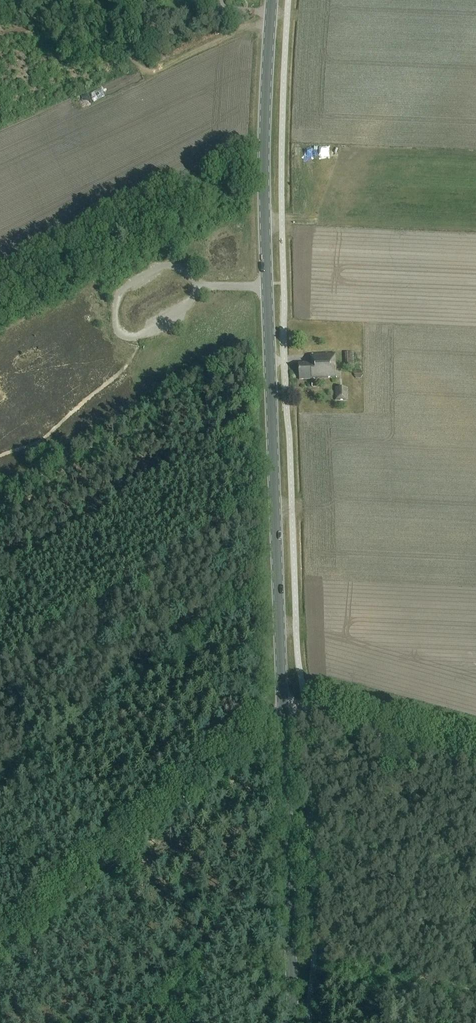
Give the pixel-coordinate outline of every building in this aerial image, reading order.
[(345,368),(354,368),(353,353),(345,353),(345,368)] [(300,380),(337,378),(335,354),(310,355),(310,364),(299,364),(300,380)] [(348,400),(348,388),(335,388),(335,400),(348,400)]
